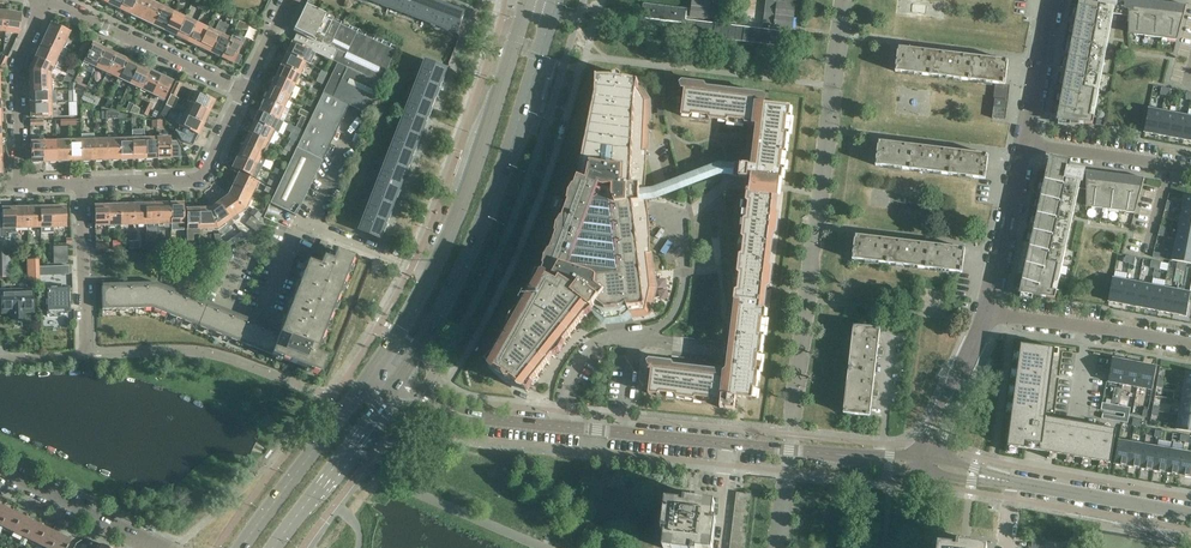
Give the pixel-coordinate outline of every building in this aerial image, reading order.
[(108,3),(109,4),(109,5),(113,7),(114,6),(119,8),(123,0),(109,0),(108,3)] [(137,0),(123,0),(119,8),(124,11),(124,12),(129,14),(130,13),(131,14),(137,0)] [(151,0),(150,0),(137,0),(131,14),(132,14),(132,15),(136,18),(137,17),(142,19),(151,0)] [(151,0),(142,19),(147,22),(147,23),(152,25),(152,24),(154,25),(163,6),(151,0)] [(389,7),(406,14),(411,0),(392,0),(389,7)] [(406,14),(423,20),(431,0),(411,0),(406,14)] [(423,20),(440,27),(448,6),(432,0),(431,0),(423,20)] [(691,16),(708,18),(708,17),(714,17),(720,18),(723,0),(693,0),(691,16)] [(764,23),(769,24),(774,25),(774,26),(793,29),(795,5),(792,5),(793,0),(766,0),(764,23)] [(1057,120),(1093,124),(1114,14),(1129,16),(1129,34),(1177,40),(1187,5),(1150,0),(1080,0),(1057,120)] [(768,30),(769,24),(764,23),(763,29),(720,24),(720,18),(714,17),(714,23),(686,19),(687,8),(643,3),(642,18),(685,23),(684,34),(787,47),(789,32),(768,30)] [(297,33),(293,42),(299,45),(312,50),(311,51),(333,61),(337,63),(382,84),(396,46),(358,28),(358,29),(334,17),(334,18),(306,4),(293,31),(297,33)] [(163,6),(154,25),(155,25),(154,26),(159,29),(160,28),(165,30),(174,11),(163,6)] [(448,6),(440,27),(458,33),(465,12),(448,6)] [(6,12),(4,33),(5,33),(15,34),(18,34),(19,30),(20,30),(21,24),(20,24),(21,14),(18,13),(19,12),(13,11),(13,13),(7,12),(6,12)] [(174,11),(165,30),(170,33),(169,34),(174,36),(175,35),(176,35),(185,17),(174,11)] [(185,17),(176,35),(177,36),(177,37),(182,40),(182,39),(187,41),(196,22),(185,17)] [(239,21),(235,29),(247,30),(249,25),(239,21)] [(196,22),(187,41),(193,43),(192,45),(197,47),(198,46),(199,46),(208,28),(196,22)] [(49,30),(47,35),(65,43),(69,34),(70,31),(52,23),(51,25),(50,24),(48,29),(49,30)] [(208,28),(199,46),(200,47),(200,48),(205,50),(205,49),(210,52),(219,33),(223,25),(218,23),(215,31),(208,28)] [(219,33),(210,52),(216,54),(215,55),(220,58),(220,57),(221,57),(230,38),(225,36),(229,28),(223,25),(219,33)] [(230,38),(221,57),(233,63),(234,62),(235,62),(237,57),(236,57),(242,45),(244,41),(232,34),(230,38)] [(42,45),(41,46),(60,55),(65,43),(47,35),(44,40),(43,39),(40,44),(42,45)] [(288,52),(287,54),(306,63),(311,51),(312,50),(299,45),(293,42),(290,47),(289,47),(287,51),(288,52)] [(83,62),(84,62),(96,68),(105,49),(92,43),(91,46),(83,62)] [(74,62),(79,64),(84,53),(87,47),(82,45),(79,50),(74,62)] [(38,52),(35,58),(54,66),(60,55),(41,46),(40,47),(39,47),(37,52),(38,52)] [(910,49),(899,48),(896,71),(907,72),(907,75),(921,77),(921,74),(932,75),(935,52),(920,50),(921,48),(911,47),(910,49)] [(105,49),(96,68),(107,73),(116,54),(110,52),(111,51),(106,48),(105,50),(105,49)] [(950,54),(935,52),(932,75),(940,76),(940,79),(948,80),(948,77),(954,78),(954,81),(962,82),(962,79),(968,80),(972,56),(959,55),(960,53),(950,51),(950,54)] [(116,54),(107,73),(119,79),(128,60),(126,59),(126,58),(121,56),(121,57),(116,54)] [(284,60),(282,65),(300,74),(306,63),(287,54),(287,55),(285,54),(283,59),(284,60)] [(989,58),(972,56),(968,80),(979,81),(979,84),(993,85),(994,83),(995,83),(1005,84),(1008,61),(999,60),(999,57),(989,56),(989,58)] [(31,67),(30,68),(50,78),(51,78),(51,73),(54,66),(35,58),(33,62),(32,62),(30,67),(31,67)] [(128,60),(119,79),(130,84),(139,66),(137,65),(137,63),(133,61),(132,62),(128,60)] [(426,60),(420,77),(441,85),(447,68),(426,60)] [(335,68),(320,99),(346,111),(349,105),(369,114),(382,84),(337,63),(335,68)] [(139,66),(130,84),(141,90),(150,71),(145,68),(145,67),(140,65),(139,66)] [(277,75),(276,77),(295,85),(300,74),(282,65),(279,70),(278,70),(276,74),(277,75)] [(50,78),(30,68),(30,69),(30,80),(29,80),(29,85),(30,85),(31,91),(52,91),(51,78),(50,78)] [(327,72),(321,70),(316,81),(322,84),(327,72)] [(150,71),(141,90),(153,95),(162,77),(160,76),(160,74),(155,72),(155,73),(150,71)] [(487,365),(493,368),(505,375),(504,376),(506,380),(511,381),(512,379),(523,388),(528,392),(529,391),(528,390),(532,385),(533,385),(534,384),(533,383),(537,378),(539,379),(539,377),(538,377),(543,371),(544,372),(545,371),(544,370),(548,364),(549,365),(550,364),(549,363),(554,358),(555,358),(556,357),(555,356),(559,351),(560,352),(561,350),(560,350),(564,344),(565,345),(566,344),(565,343),(570,337),(571,338),(572,337),(571,336),(575,330),(576,331),(577,330),(576,329),(581,324),(583,323),(582,322),(586,317),(587,318),(588,316),(587,316),(591,310),(601,325),(626,322),(633,317),(650,315),(658,287),(652,252),(650,252),(649,218),(645,184),(647,151),(649,151),(650,134),(652,120),(651,99),(639,81),(638,81),(622,78),(622,76),(618,73),(613,75),(613,77),(596,76),(595,94),(578,178),(542,276),(541,276),(542,274),(539,273),(538,275),(539,275),(536,281),(535,281),(534,282),(535,283),(532,289),(531,288),(530,290),(531,290),(527,296),(526,296),(525,297),(527,298),(523,304),(522,303),(521,305),(522,305),(519,312),(518,311),(517,312),(518,313),(515,319),(514,318),(513,320),(514,320),(511,327),(509,326),(508,327),(510,328),(506,334),(505,333),(504,335),(505,335),(502,342),(501,341),(500,342),(501,343),(498,349),(496,348),(496,350),(497,350),(493,357),(492,356),(491,357),(493,358),(489,364),(488,363),(487,365)] [(162,77),(153,95),(164,100),(171,84),(172,82),(167,79),(168,78),(162,76),(162,77)] [(273,82),(271,88),(290,96),(295,85),(276,77),(276,78),(274,77),(272,82),(273,82)] [(420,77),(413,94),(434,102),(441,85),(420,77)] [(683,81),(681,83),(681,84),(682,89),(685,89),(681,116),(690,117),(690,118),(699,121),(709,120),(709,119),(726,121),(726,122),(735,125),(745,125),(745,124),(754,124),(757,124),(752,165),(735,163),(727,164),(726,174),(734,176),(751,178),(750,190),(746,189),(746,192),(747,192),(746,201),(745,201),(742,210),(742,220),(744,220),(744,219),(742,237),(740,236),(738,246),(738,255),(739,255),(737,272),(736,272),(733,281),(734,291),(735,291),(734,300),(736,301),(727,369),(725,372),(673,365),(672,362),(650,359),(648,361),(649,366),(648,369),(651,370),(648,393),(658,395),(657,396),(667,399),(676,398),(676,397),(693,399),(693,400),(702,403),(712,403),(712,401),(720,402),(720,407),(735,409),(736,397),(752,399),(755,401),(758,399),(757,389),(756,389),(758,372),(760,373),(762,363),(762,354),(761,354),(763,337),(764,337),(764,336),(767,328),(766,318),(765,318),(766,309),(764,308),(767,288),(770,286),(772,268),(769,265),(773,234),(777,233),(779,214),(776,211),(780,179),(782,179),(783,170),(784,170),(787,161),(787,151),(785,151),(787,134),(789,135),(791,125),(791,116),(790,116),(791,106),(765,103),(765,98),(763,94),(706,87),(704,84),(683,81)] [(74,82),(69,82),(69,90),(77,90),(77,84),(74,82)] [(1005,85),(995,83),(994,91),(1009,93),(1010,85),(1005,85)] [(266,98),(265,99),(284,108),(290,96),(271,88),(268,93),(267,92),(265,97),(266,98)] [(52,91),(31,91),(31,94),(30,94),(30,100),(31,100),(31,104),(52,103),(52,91)] [(85,91),(81,99),(92,103),(96,96),(85,91)] [(993,99),(995,99),(1008,100),(1009,93),(994,91),(993,99)] [(194,94),(190,103),(208,112),(211,107),(212,107),(214,102),(213,102),(214,100),(196,92),(195,94),(194,94)] [(413,94),(407,111),(428,119),(434,102),(413,94)] [(262,105),(260,110),(279,119),(284,108),(265,99),(265,100),(264,100),(261,105),(262,105)] [(320,99),(309,120),(296,147),(322,160),(346,111),(320,99)] [(1008,100),(995,99),(994,106),(1007,108),(1008,100)] [(135,104),(129,101),(125,108),(131,111),(135,104)] [(150,102),(144,114),(148,116),(153,104),(150,102)] [(52,103),(31,104),(31,105),(30,105),(30,110),(31,110),(31,117),(52,116),(58,116),(58,110),(52,110),(52,103)] [(190,103),(184,114),(203,123),(204,122),(205,122),(207,118),(206,117),(208,112),(190,103)] [(1007,108),(994,106),(993,118),(1006,119),(1007,108)] [(307,117),(309,112),(300,108),(298,113),(307,117)] [(1157,135),(1162,111),(1148,109),(1144,132),(1157,135)] [(110,110),(106,111),(106,118),(118,118),(118,112),(110,110)] [(255,121),(254,122),(273,131),(278,133),(284,121),(279,119),(260,110),(257,116),(256,115),(254,120),(255,121)] [(407,111),(400,128),(421,136),(428,119),(407,111)] [(1170,137),(1174,113),(1162,111),(1157,135),(1170,137)] [(1183,139),(1187,116),(1174,113),(1170,137),(1183,139)] [(184,114),(176,131),(181,140),(192,145),(195,141),(196,142),(201,129),(200,129),(203,124),(203,123),(184,114)] [(1187,116),(1183,139),(1187,140),(1190,141),(1190,117),(1187,116)] [(252,128),(249,133),(268,142),(273,131),(254,122),(254,123),(253,123),(250,127),(252,128)] [(400,128),(394,145),(415,153),(421,136),(400,128)] [(244,143),(244,145),(262,154),(268,142),(249,133),(247,138),(245,138),(243,143),(244,143)] [(82,135),(82,139),(82,160),(84,160),(84,161),(89,161),(89,160),(94,160),(94,139),(94,135),(82,135)] [(157,137),(145,138),(145,158),(147,158),(147,159),(152,159),(152,158),(157,158),(157,137)] [(168,137),(157,137),(157,158),(180,157),(180,149),(176,141),(170,142),(170,138),(168,138),(168,137)] [(120,138),(107,139),(107,159),(113,159),(113,160),(119,160),(119,159),(120,159),(120,138)] [(132,138),(120,138),(120,159),(121,159),(121,160),(127,160),(127,159),(133,159),(132,138)] [(145,138),(132,138),(133,159),(138,158),(138,160),(143,160),(144,158),(145,158),(145,138)] [(82,139),(69,140),(69,160),(75,160),(75,162),(81,161),(81,160),(82,160),(82,139)] [(107,139),(94,139),(94,160),(96,160),(96,161),(101,161),(101,160),(107,159),(107,139)] [(33,141),(31,141),(31,162),(32,162),(32,163),(38,161),(45,161),(44,140),(33,141)] [(56,140),(44,140),(45,161),(50,161),(50,162),(55,162),(56,161),(57,161),(56,140)] [(69,140),(56,140),(57,161),(58,161),(58,162),(64,162),(64,161),(69,160),(69,140)] [(890,143),(879,141),(876,165),(887,166),(887,169),(901,171),(901,168),(912,169),(915,146),(900,144),(901,142),(891,141),(890,143)] [(241,151),(238,155),(257,164),(262,154),(244,145),(243,146),(242,145),(240,150),(241,151)] [(394,145),(387,162),(408,170),(415,153),(394,145)] [(930,148),(915,146),(912,169),(920,170),(920,173),(928,174),(928,171),(934,172),(934,175),(942,176),(942,173),(948,174),(952,150),(940,149),(940,147),(930,145),(930,148)] [(296,147),(270,203),(296,215),(322,160),(296,147)] [(291,152),(284,149),(282,153),(289,157),(291,152)] [(969,152),(952,150),(948,174),(959,175),(959,178),(974,179),(974,177),(985,178),(988,155),(979,154),(979,151),(969,150),(969,152)] [(235,162),(233,168),(250,176),(252,174),(253,175),(257,164),(238,155),(238,157),(236,157),(234,162),(235,162)] [(1071,160),(1050,156),(1048,166),(1020,293),(1056,298),(1080,189),(1087,190),(1087,203),(1093,204),(1092,207),(1135,212),(1145,177),(1069,168),(1071,160)] [(387,162),(380,179),(401,187),(408,170),(387,162)] [(275,167),(273,172),(280,175),(282,171),(275,167)] [(235,179),(233,185),(252,194),(258,183),(239,174),(236,179),(235,179)] [(269,179),(267,184),(274,187),(276,182),(269,179)] [(380,179),(374,196),(395,204),(401,187),(380,179)] [(229,195),(228,196),(245,209),(252,194),(233,185),(230,191),(231,192),(229,195)] [(274,190),(266,186),(264,191),(271,194),(274,190)] [(1184,195),(1182,209),(1190,210),(1190,197),(1184,195)] [(224,197),(219,201),(231,218),(232,219),(245,209),(228,196),(225,198),(224,197)] [(374,196),(367,213),(388,221),(395,204),(374,196)] [(214,206),(210,209),(217,228),(217,229),(232,219),(231,218),(219,201),(213,205),(214,206)] [(146,205),(145,205),(146,225),(158,224),(158,204),(152,205),(152,203),(146,204),(146,205)] [(163,204),(158,204),(158,224),(159,231),(163,231),(163,226),(164,227),(169,227),(171,226),(171,224),(170,204),(169,204),(169,203),(163,203),(163,204)] [(172,204),(170,204),(171,224),(181,224),(183,224),(183,204),(177,204),(177,203),(172,203),(172,204)] [(113,205),(107,206),(107,226),(120,225),(120,205),(119,205),(119,204),(113,204),(113,205)] [(121,205),(120,205),(120,225),(133,225),(132,205),(127,205),(127,204),(121,204),(121,205)] [(138,205),(132,205),(133,225),(146,225),(145,205),(144,205),(144,204),(138,204),(138,205)] [(96,206),(95,206),(94,206),(95,225),(98,225),(98,226),(107,226),(107,206),(101,206),(101,205),(96,205),(96,206)] [(16,208),(15,208),(15,229),(28,228),(27,208),(22,208),(22,206),(16,207),(16,208)] [(33,207),(27,208),(28,228),(40,228),(40,207),(39,207),(39,206),(33,206),(33,207)] [(41,207),(40,207),(40,228),(40,233),(53,233),(53,228),(52,207),(47,207),(47,206),(41,206),(41,207)] [(59,207),(52,207),(53,228),(63,228),(63,226),(66,226),(66,207),(64,207),(64,206),(59,206),(59,207)] [(8,208),(2,208),(2,228),(3,228),(3,234),(3,238),(8,237),(8,234),(15,234),(15,229),(15,208),(14,208),(13,207),(8,207),(8,208)] [(186,240),(192,240),(192,234),(199,233),(200,230),(199,208),(192,208),(192,209),(186,209),(186,240)] [(207,208),(199,208),(200,230),(217,229),(217,228),(210,209),(207,209),(207,208)] [(256,209),(251,214),(259,220),(263,215),(256,209)] [(1182,209),(1179,221),(1190,224),(1190,210),(1182,209)] [(388,221),(367,213),(361,230),(382,238),(388,221)] [(262,222),(252,215),(246,223),(256,230),(262,222)] [(1179,221),(1177,234),(1190,237),(1190,224),(1179,221)] [(240,229),(231,236),(237,245),(246,238),(240,229)] [(856,235),(853,259),(864,260),(863,263),(878,264),(878,262),(889,263),(892,240),(877,238),(877,236),(867,234),(867,237),(856,235)] [(1177,234),(1174,247),(1190,250),(1190,237),(1177,234)] [(892,240),(889,263),(897,264),(897,267),(904,268),(905,265),(911,266),(911,268),(919,269),(919,267),(925,268),(928,244),(916,243),(917,240),(907,239),(906,242),(892,240)] [(185,240),(171,241),(171,249),(185,249),(185,240)] [(113,249),(121,249),(121,241),(112,241),(113,249)] [(171,241),(160,241),(160,251),(171,251),(171,249),(171,241)] [(936,269),(936,271),(950,273),(951,271),(962,272),(965,249),(955,248),(956,245),(946,244),(945,246),(928,244),(925,268),(936,269)] [(67,246),(54,246),(54,264),(68,263),(67,246)] [(10,279),(10,260),(13,260),(13,247),(0,247),(0,278),(10,279)] [(1174,247),(1172,260),(1178,261),(1182,262),(1187,263),(1190,264),(1190,250),(1174,247)] [(107,287),(101,287),(102,309),(152,308),(321,374),(327,357),(315,352),(353,257),(336,251),(332,259),(323,256),(320,265),(307,261),(280,331),(156,282),(107,284),(107,287)] [(39,258),(26,259),(27,280),(32,280),(39,280),(39,276),(39,273),(39,267),(39,264),(39,258)] [(65,266),(39,267),(39,273),(39,276),(68,275),(68,272),(68,266),(65,266)] [(1115,275),(1127,278),(1128,272),(1116,269),(1115,275)] [(1122,304),(1126,280),(1113,278),(1108,301),(1122,304)] [(1134,306),(1139,283),(1126,280),(1122,304),(1134,306)] [(1147,309),(1152,285),(1139,283),(1134,306),(1147,309)] [(1160,311),(1164,287),(1152,285),(1147,309),(1160,311)] [(1173,313),(1177,290),(1164,287),(1160,311),(1173,313)] [(68,288),(47,289),(48,310),(48,316),(61,316),(61,313),(66,313),(66,309),(69,309),(68,288)] [(32,290),(17,290),(2,291),(2,312),(33,311),(32,290)] [(1186,316),(1190,292),(1177,290),(1173,313),(1186,316)] [(854,326),(852,347),(849,369),(875,372),(877,355),(883,355),(884,349),(878,348),(880,329),(854,326)] [(1041,417),(1050,348),(1021,344),(1020,353),(1019,361),(1018,370),(1017,378),(1015,387),(1014,396),(1013,404),(1012,413),(1008,446),(1009,446),(1018,447),(1025,448),(1026,448),(1028,449),(1029,445),(1041,446),(1040,451),(1049,452),(1057,454),(1066,455),(1074,457),(1083,458),(1091,460),(1100,461),(1108,463),(1110,463),(1115,434),(1047,423),(1047,419),(1048,417),(1045,417),(1044,417),(1044,418),(1041,417)] [(1123,384),(1128,361),(1113,358),(1108,382),(1123,384)] [(1137,387),(1142,363),(1128,361),(1123,384),(1137,387)] [(1152,390),(1156,366),(1142,363),(1137,387),(1152,390)] [(849,369),(846,391),(844,413),(870,416),(872,396),(878,397),(879,390),(873,390),(875,372),(849,369)] [(1184,386),(1181,401),(1190,402),(1190,388),(1184,386)] [(1114,387),(1111,404),(1112,404),(1117,405),(1119,405),(1122,389),(1114,387)] [(1181,401),(1179,415),(1190,417),(1190,402),(1181,401)] [(1179,415),(1176,429),(1190,432),(1190,417),(1179,415)] [(1128,466),(1132,442),(1118,440),(1114,464),(1128,466)] [(1140,468),(1145,445),(1132,442),(1128,466),(1140,468)] [(1153,471),(1157,447),(1145,445),(1140,468),(1153,471)] [(1166,473),(1170,449),(1157,447),(1153,471),(1166,473)] [(1179,475),(1183,451),(1170,449),(1166,473),(1179,475)] [(1183,451),(1179,475),(1190,477),(1190,453),(1183,451)] [(667,500),(663,533),(666,533),(664,547),(713,547),(716,521),(716,518),(713,518),(715,503),(706,501),(707,498),(704,497),(704,494),(686,492),(686,495),(683,495),(682,502),(667,500)] [(737,492),(736,500),(750,501),(751,494),(737,492)] [(736,500),(735,507),(749,508),(750,501),(736,500)] [(8,509),(0,505),(0,525),(8,509)] [(735,507),(734,514),(748,516),(749,508),(735,507)] [(33,521),(8,509),(0,525),(0,531),(2,526),(22,536),(19,543),(21,544),(33,521)] [(734,514),(733,521),(748,523),(748,516),(734,514)] [(58,534),(33,521),(21,544),(22,545),(24,545),(27,538),(46,547),(50,547),(58,534)] [(733,521),(732,528),(747,530),(748,523),(733,521)] [(732,528),(732,535),(746,537),(747,530),(732,528)] [(50,547),(66,547),(70,540),(58,534),(50,547)] [(732,535),(731,542),(745,544),(746,537),(732,535)] [(1047,540),(1033,538),(1032,545),(1046,547),(1047,540)]
